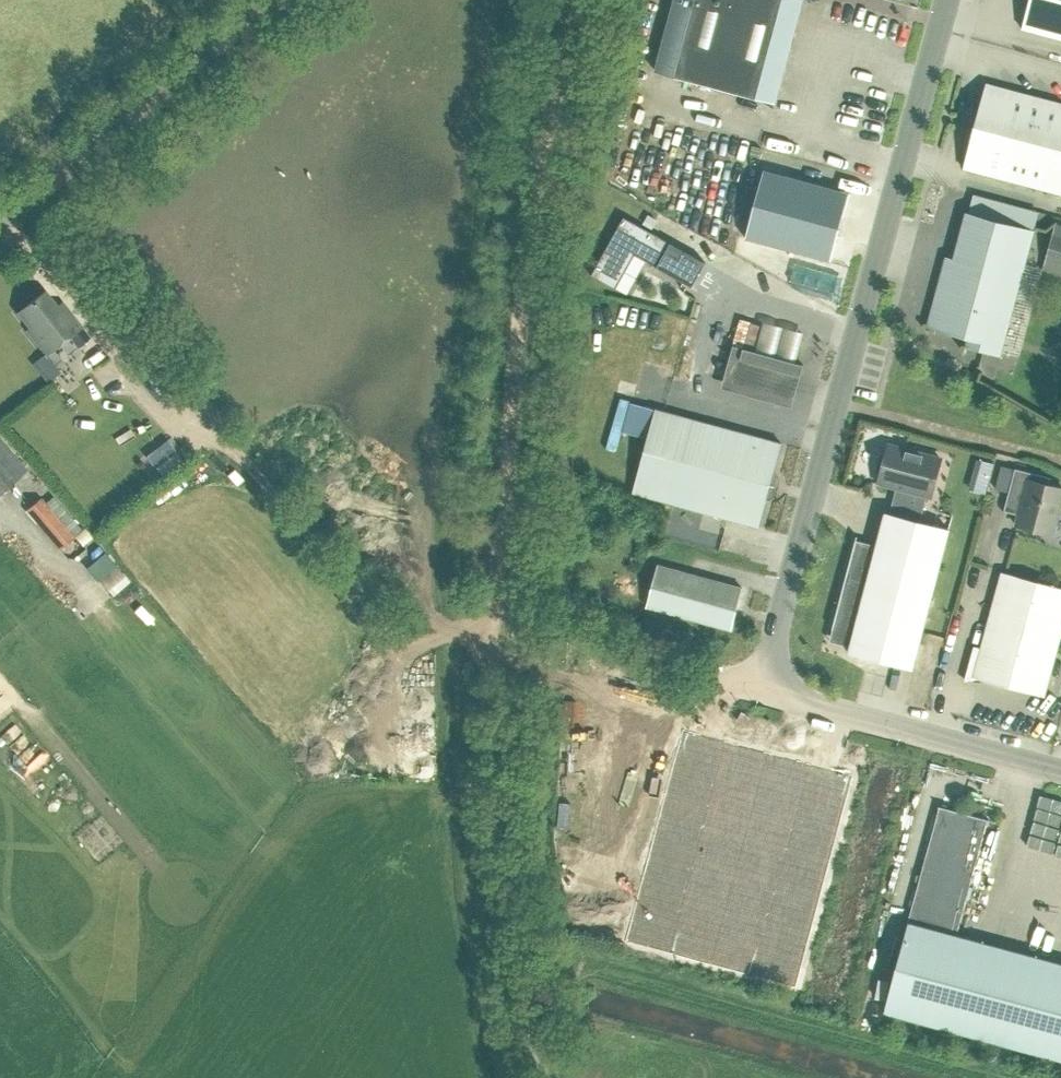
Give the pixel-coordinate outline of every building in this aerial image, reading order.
[(656,71),(776,103),(803,0),(675,0),(656,71)] [(1060,40),(1060,0),(1033,0),(1024,30),(1060,40)] [(966,170),(1060,195),(1060,104),(989,85),(966,170)] [(764,171),(746,238),(831,261),(849,194),(764,171)] [(946,282),(940,280),(934,303),(933,302),(926,327),(967,338),(965,347),(1001,356),(1035,231),(965,212),(946,282)] [(657,219),(648,214),(643,224),(652,229),(657,219)] [(671,243),(624,217),(591,275),(616,289),(635,255),(659,268),(694,286),(706,263),(671,243)] [(1055,224),(1043,271),(1060,276),(1060,225),(1055,224)] [(46,354),(69,337),(77,347),(89,338),(81,327),(70,313),(61,302),(56,306),(44,291),(17,312),(29,328),(26,330),(44,353),(46,355),(46,354)] [(735,380),(788,395),(794,374),(800,376),(803,365),(743,348),(735,380)] [(60,371),(46,354),(46,355),(44,353),(31,364),(46,382),(60,371)] [(759,527),(766,500),(774,469),(781,443),(665,412),(656,409),(647,439),(633,493),(759,527)] [(26,470),(0,439),(0,492),(26,470)] [(166,440),(145,457),(154,468),(175,452),(166,440)] [(941,459),(889,445),(886,456),(881,455),(877,470),(882,471),(879,483),(896,487),(890,513),(884,512),(876,545),(855,540),(856,536),(832,629),(833,629),(830,641),(850,646),(849,652),(913,670),(949,529),(919,521),(926,495),(931,497),(941,459)] [(970,489),(985,493),(993,464),(978,460),(970,489)] [(145,474),(155,491),(175,480),(165,462),(145,474)] [(1009,492),(1006,502),(1018,505),(1021,510),(1016,525),(1052,535),(1060,500),(1060,488),(1049,485),(1051,478),(1015,468),(1002,465),(995,489),(1009,492)] [(26,511),(60,550),(75,537),(41,498),(26,511)] [(64,587),(78,573),(70,564),(55,578),(64,587)] [(731,630),(742,588),(658,565),(647,607),(731,630)] [(966,675),(973,677),(1045,696),(1060,636),(1060,588),(1002,571),(981,648),(974,646),(966,675)] [(677,637),(703,644),(707,629),(681,623),(677,637)] [(632,888),(676,743),(589,717),(545,862),(632,888)] [(683,729),(625,941),(795,987),(852,774),(683,729)] [(957,935),(988,819),(939,806),(908,922),(884,1012),(1060,1060),(1060,964),(957,935)]
